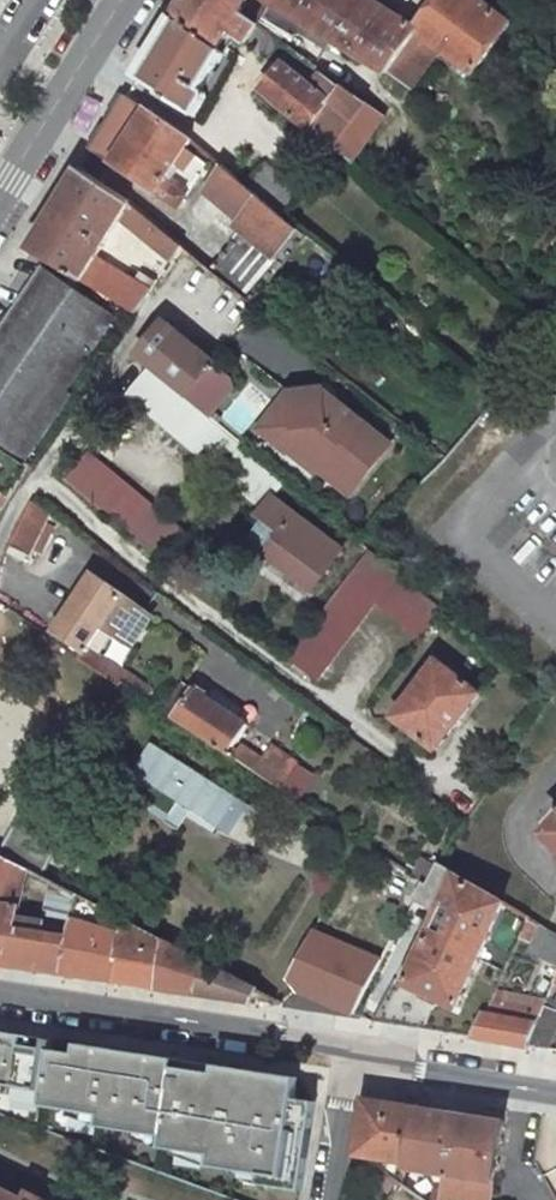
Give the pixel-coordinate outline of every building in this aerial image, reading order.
[(174,14),(215,45),(223,35),(240,46),(243,40),(253,23),(237,12),(245,0),(183,0),(174,14)] [(237,12),(253,23),(264,5),(382,73),(412,33),(409,31),(359,0),(245,0),(237,12)] [(473,0),(432,0),(409,31),(412,33),(469,74),(506,26),(473,0)] [(215,45),(174,14),(132,77),(156,90),(155,92),(190,114),(200,96),(200,86),(222,50),(215,45)] [(243,40),(266,55),(275,40),(253,23),(243,40)] [(307,86),(278,66),(260,91),(335,145),(366,103),(319,71),(307,86)] [(187,141),(123,98),(89,153),(177,208),(186,195),(180,191),(184,187),(173,180),(170,184),(163,180),(187,141)] [(383,116),(366,103),(335,145),(336,152),(349,164),(383,116)] [(296,228),(218,165),(203,189),(240,218),(234,225),(243,233),(212,269),(242,293),(296,228)] [(127,199),(79,170),(29,252),(131,315),(147,291),(93,257),(118,216),(171,260),(184,246),(136,206),(127,199)] [(39,271),(0,329),(0,440),(28,460),(69,398),(64,395),(113,320),(39,271)] [(211,365),(159,324),(134,355),(150,369),(209,417),(235,388),(228,376),(211,365)] [(209,417),(150,369),(128,395),(266,507),(273,498),(287,482),(209,417)] [(244,436),(273,400),(251,382),(221,418),(244,436)] [(388,443),(329,396),(275,403),(265,416),(353,486),(388,443)] [(90,460),(70,486),(174,569),(195,543),(90,460)] [(340,549),(273,498),(266,507),(259,515),(281,532),(264,554),(309,588),(340,549)] [(48,515),(30,502),(9,542),(27,555),(48,515)] [(289,655),(317,678),(375,602),(419,637),(441,609),(370,551),(289,655)] [(138,610),(89,577),(52,634),(81,652),(76,658),(120,688),(128,676),(86,648),(101,627),(129,648),(150,618),(138,610)] [(35,591),(26,604),(51,622),(61,609),(35,591)] [(479,694),(436,663),(395,717),(438,749),(479,694)] [(182,683),(162,711),(254,772),(261,762),(240,746),(236,752),(230,748),(245,726),(236,720),(241,714),(208,691),(204,698),(182,683)] [(154,738),(130,773),(229,841),(253,807),(154,738)] [(8,775),(0,770),(0,790),(8,775)] [(0,827),(0,861),(2,862),(16,835),(0,827)] [(19,909),(29,876),(2,862),(0,861),(0,906),(19,909)] [(439,864),(418,900),(439,909),(405,983),(455,1008),(502,903),(452,875),(454,872),(439,864)] [(52,888),(45,926),(70,929),(72,922),(76,900),(52,888)] [(0,906),(0,967),(62,976),(70,929),(45,926),(43,925),(42,937),(15,932),(19,909),(0,906)] [(529,919),(520,939),(532,945),(535,939),(555,950),(555,934),(529,919)] [(123,930),(72,922),(70,929),(62,976),(114,984),(123,930)] [(163,944),(124,924),(123,930),(114,984),(154,990),(163,944)] [(272,985),(345,1020),(375,960),(303,924),(272,985)] [(255,991),(163,944),(154,990),(249,1005),(255,991)] [(390,987),(371,1023),(420,1031),(431,1007),(390,987)] [(496,993),(474,1038),(529,1047),(545,1006),(547,1001),(535,998),(532,1006),(504,1002),(506,995),(496,993)] [(545,1006),(529,1047),(549,1050),(555,1031),(555,1010),(545,1006)] [(34,1048),(34,1050),(54,1053),(56,1043),(0,1034),(0,1042),(34,1048)] [(177,1071),(158,1068),(157,1078),(143,1076),(145,1066),(110,1060),(110,1062),(78,1057),(54,1053),(34,1050),(34,1048),(0,1042),(0,1087),(45,1094),(43,1109),(101,1118),(99,1130),(164,1140),(177,1071)] [(79,1047),(78,1057),(110,1062),(110,1060),(145,1066),(143,1076),(157,1078),(158,1068),(177,1071),(178,1062),(79,1047)] [(178,1062),(177,1071),(188,1073),(188,1074),(237,1082),(237,1081),(299,1091),(300,1081),(178,1062)] [(188,1073),(177,1071),(164,1140),(162,1152),(211,1159),(209,1171),(261,1179),(259,1189),(302,1196),(307,1164),(296,1162),(301,1132),(312,1134),(317,1107),(297,1104),(299,1091),(237,1081),(237,1082),(188,1074),(188,1073)] [(415,1111),(368,1103),(360,1152),(407,1160),(415,1111)] [(415,1111),(407,1160),(405,1172),(444,1178),(441,1199),(493,1199),(505,1125),(415,1111)] [(307,1164),(312,1134),(301,1132),(296,1162),(307,1164)]
